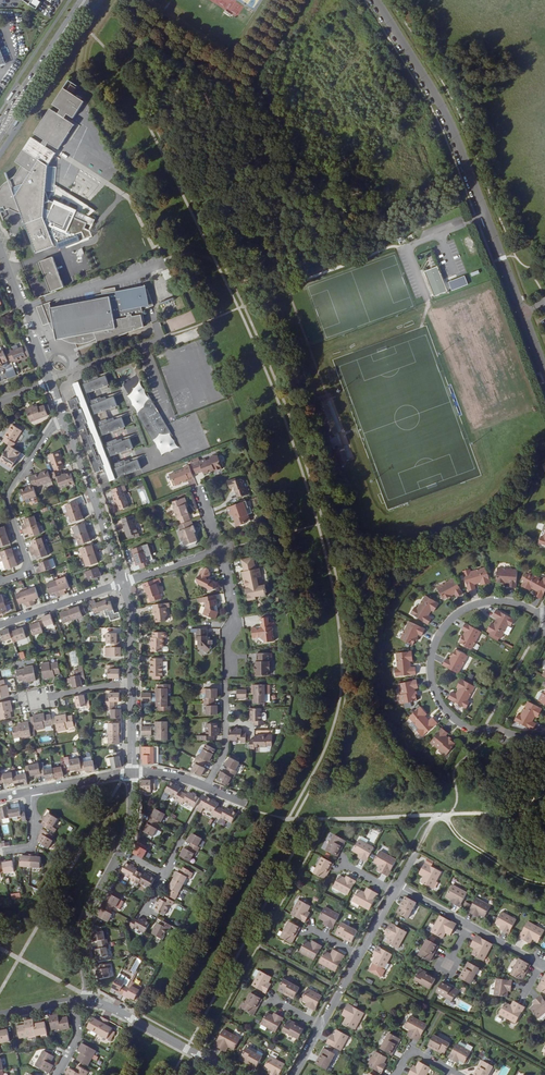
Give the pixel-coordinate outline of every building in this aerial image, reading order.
[(34,10),(39,3),(35,0),(21,0),(34,10)] [(79,92),(80,90),(69,82),(64,90),(65,91),(71,94),(74,89),(79,92)] [(65,91),(64,90),(53,106),(58,109),(59,107),(59,105),(60,103),(60,102),(60,100),(60,99),(62,96),(64,93),(65,91)] [(31,138),(15,162),(22,166),(16,175),(13,178),(9,180),(8,181),(7,182),(5,184),(4,185),(3,188),(4,190),(2,190),(0,190),(0,211),(1,213),(11,210),(12,207),(23,212),(22,216),(26,227),(29,228),(29,229),(29,231),(29,232),(29,233),(30,236),(31,238),(33,240),(32,242),(37,255),(55,248),(51,237),(56,226),(65,230),(73,213),(56,204),(54,208),(51,207),(46,193),(43,184),(41,185),(39,181),(41,180),(49,167),(57,155),(47,148),(49,145),(60,151),(70,134),(67,132),(70,128),(61,123),(66,115),(68,116),(73,119),(75,116),(79,119),(87,105),(71,94),(65,91),(64,93),(62,96),(60,99),(60,100),(60,102),(60,103),(59,105),(59,107),(58,109),(62,112),(59,116),(51,110),(35,135),(45,141),(42,145),(31,138)] [(66,120),(68,116),(66,115),(61,123),(70,128),(67,132),(70,134),(75,127),(66,120)] [(43,184),(46,193),(49,167),(41,180),(39,181),(41,185),(43,184)] [(46,279),(59,274),(53,258),(40,263),(46,279)] [(447,292),(437,266),(425,271),(428,279),(426,279),(434,298),(447,292)] [(161,271),(164,279),(171,277),(167,268),(161,271)] [(62,280),(62,282),(59,274),(46,279),(49,285),(62,280)] [(465,276),(449,282),(452,290),(468,284),(465,276)] [(48,286),(51,292),(64,287),(62,282),(49,287),(49,285),(48,286)] [(140,328),(144,327),(143,324),(141,324),(139,320),(143,318),(141,308),(147,307),(147,308),(154,306),(147,290),(144,290),(143,287),(120,291),(120,294),(119,294),(119,296),(117,296),(116,292),(115,287),(101,290),(102,294),(95,295),(96,299),(96,301),(51,309),(50,308),(49,302),(36,307),(43,325),(49,323),(53,322),(55,333),(56,340),(61,339),(62,340),(64,341),(67,341),(71,342),(74,343),(82,344),(84,343),(91,342),(95,339),(97,338),(98,337),(100,343),(127,334),(127,330),(134,328),(140,327),(140,328)] [(96,299),(50,308),(51,309),(96,301),(96,299)] [(25,358),(30,356),(26,346),(22,348),(25,358)] [(8,351),(12,363),(16,361),(25,358),(22,348),(12,352),(12,350),(8,351)] [(109,384),(104,373),(94,377),(84,381),(80,383),(80,382),(73,385),(77,397),(68,400),(71,409),(76,407),(77,410),(72,411),(79,430),(84,428),(85,431),(80,432),(87,451),(91,449),(92,452),(88,453),(95,472),(99,470),(100,473),(96,474),(100,484),(141,468),(136,457),(111,466),(108,457),(120,452),(121,454),(132,450),(132,448),(133,447),(128,436),(103,445),(99,436),(112,431),(113,433),(125,429),(124,427),(125,426),(120,415),(109,419),(105,410),(108,409),(109,411),(116,408),(115,406),(117,405),(112,394),(91,401),(88,392),(100,388),(101,390),(108,387),(107,385),(109,384)] [(174,433),(150,395),(146,398),(147,400),(143,403),(144,404),(140,407),(141,409),(137,412),(155,441),(166,434),(167,437),(174,433)] [(48,416),(48,414),(45,406),(38,408),(27,412),(31,422),(48,416)] [(6,438),(3,441),(5,443),(10,446),(13,448),(15,444),(14,443),(22,432),(12,425),(4,437),(6,438)] [(21,452),(13,448),(10,446),(1,460),(7,464),(6,465),(12,468),(16,462),(15,461),(17,457),(21,452)] [(61,470),(64,468),(60,457),(61,457),(59,452),(49,456),(51,462),(52,461),(55,472),(61,470)] [(209,470),(212,472),(214,470),(215,471),(222,469),(221,465),(218,464),(220,461),(218,456),(210,459),(211,460),(206,462),(205,460),(192,464),(196,474),(203,472),(204,474),(208,473),(209,470)] [(189,480),(194,478),(189,465),(185,467),(185,469),(170,475),(172,481),(174,480),(176,486),(180,484),(180,482),(183,481),(183,483),(190,480),(189,480)] [(38,486),(52,481),(49,474),(48,470),(30,477),(33,485),(33,486),(37,485),(38,486)] [(63,476),(61,470),(55,472),(50,473),(52,479),(57,478),(61,488),(75,483),(71,473),(63,476)] [(235,479),(227,482),(229,486),(233,488),(234,487),(238,498),(247,495),(245,488),(244,488),(243,484),(244,481),(240,479),(236,481),(235,479)] [(23,501),(37,496),(33,486),(33,485),(28,487),(20,490),(23,501)] [(120,487),(113,489),(114,494),(112,494),(115,502),(117,502),(120,510),(129,507),(123,490),(122,490),(120,487)] [(180,525),(190,521),(189,515),(187,509),(186,505),(187,504),(186,500),(183,498),(173,502),(175,509),(174,509),(177,519),(178,519),(180,525)] [(246,501),(227,507),(230,515),(232,514),(234,520),(237,527),(246,524),(245,522),(250,520),(246,509),(248,508),(246,501)] [(69,515),(84,510),(83,506),(80,507),(79,505),(78,502),(66,506),(69,513),(69,515)] [(72,524),(84,520),(83,516),(82,515),(85,514),(84,510),(69,515),(70,516),(72,524)] [(127,534),(126,534),(127,538),(129,539),(134,537),(134,536),(138,534),(133,520),(131,516),(122,520),(123,523),(122,524),(124,529),(125,528),(127,534)] [(35,517),(25,520),(26,523),(27,524),(25,525),(22,526),(24,530),(38,525),(37,524),(35,517)] [(193,526),(191,520),(190,521),(180,525),(178,525),(180,531),(177,532),(181,543),(183,542),(184,546),(188,548),(195,545),(197,542),(195,537),(194,533),(196,532),(194,526),(193,526)] [(77,537),(91,532),(90,528),(87,529),(86,527),(85,524),(74,528),(76,535),(77,537)] [(38,525),(24,530),(25,534),(28,533),(29,532),(30,534),(31,538),(41,534),(38,527),(38,525)] [(5,526),(0,528),(0,538),(11,534),(10,530),(7,531),(6,530),(5,526)] [(80,545),(91,542),(90,538),(89,537),(92,536),(91,532),(77,537),(77,538),(80,545)] [(11,544),(10,541),(9,539),(12,538),(11,534),(0,538),(0,548),(11,544)] [(30,548),(31,552),(45,547),(45,545),(42,538),(32,541),(33,545),(34,546),(32,547),(30,548)] [(139,565),(141,569),(151,565),(150,561),(148,562),(147,557),(152,555),(148,544),(143,546),(133,549),(137,560),(135,561),(137,566),(139,565)] [(84,558),(99,554),(97,549),(94,550),(94,549),(93,546),(81,550),(83,557),(84,558)] [(45,547),(31,552),(32,556),(35,555),(37,554),(37,556),(38,559),(48,556),(46,549),(45,547)] [(13,551),(12,548),(1,552),(3,559),(4,561),(18,556),(17,552),(14,553),(13,551)] [(87,567),(99,563),(98,560),(97,558),(100,557),(99,554),(84,558),(85,560),(87,567)] [(4,561),(4,563),(7,570),(12,568),(18,566),(17,563),(17,561),(19,560),(18,556),(4,561)] [(243,578),(244,584),(259,581),(258,576),(259,576),(257,567),(254,568),(253,563),(251,563),(251,561),(252,561),(251,556),(240,559),(242,571),(240,572),(241,577),(243,578)] [(37,570),(38,574),(53,569),(52,567),(50,560),(40,563),(41,566),(41,568),(40,569),(37,570)] [(509,587),(516,588),(518,570),(506,569),(507,567),(498,566),(497,582),(501,583),(505,583),(509,583),(509,587)] [(101,572),(100,567),(87,572),(87,574),(90,581),(94,579),(98,578),(102,577),(100,572),(101,572)] [(207,577),(208,577),(210,573),(208,568),(207,568),(201,570),(198,576),(196,580),(198,583),(203,586),(207,587),(208,591),(215,589),(214,586),(216,581),(209,579),(207,579),(207,577)] [(482,585),(491,583),(487,568),(471,572),(470,570),(463,572),(469,591),(476,589),(475,585),(474,583),(477,582),(477,584),(481,583),(482,585)] [(541,598),(544,592),(544,577),(543,579),(527,570),(522,579),(525,580),(522,586),(530,590),(532,588),(535,589),(536,588),(538,589),(537,591),(535,595),(541,598)] [(57,581),(62,596),(66,595),(65,591),(64,590),(66,589),(70,588),(66,577),(59,580),(57,581)] [(159,578),(143,584),(144,589),(145,588),(148,599),(149,598),(150,603),(160,600),(158,595),(159,595),(156,585),(161,583),(159,578)] [(456,597),(463,594),(455,578),(444,583),(443,582),(436,586),(444,600),(448,598),(451,596),(454,594),(456,597)] [(47,584),(51,594),(54,593),(56,592),(57,594),(58,597),(62,596),(57,581),(55,581),(47,584)] [(244,584),(243,584),(245,594),(246,594),(249,593),(250,597),(254,596),(254,597),(260,596),(260,597),(265,596),(265,593),(266,592),(264,585),(262,585),(261,581),(259,581),(244,584)] [(26,591),(31,606),(35,605),(34,602),(33,600),(36,599),(39,598),(36,588),(28,590),(26,591)] [(16,594),(20,604),(23,603),(26,603),(26,604),(27,608),(31,606),(26,591),(24,592),(16,594)] [(249,593),(246,594),(247,598),(246,598),(247,602),(254,601),(254,597),(254,596),(250,597),(249,593)] [(217,600),(216,595),(201,598),(202,603),(204,603),(205,608),(203,615),(207,616),(209,615),(211,616),(212,618),(216,619),(218,612),(215,611),(214,606),(216,606),(215,601),(217,600)] [(439,604),(426,595),(418,609),(415,608),(411,614),(428,625),(432,619),(428,616),(427,615),(428,613),(430,614),(432,611),(434,612),(439,604)] [(110,611),(114,610),(111,602),(107,603),(106,601),(96,604),(95,601),(91,602),(95,614),(95,613),(109,609),(110,611)] [(165,603),(153,605),(154,609),(152,612),(158,616),(156,618),(157,622),(165,622),(165,618),(167,616),(167,607),(170,607),(169,603),(165,603)] [(70,607),(74,620),(83,617),(83,615),(87,613),(84,605),(75,608),(74,606),(70,607)] [(64,624),(74,620),(70,607),(66,609),(67,611),(61,613),(64,624)] [(498,621),(497,621),(494,624),(492,623),(488,631),(501,638),(509,625),(511,626),(515,619),(497,610),(493,616),(498,618),(499,619),(498,621)] [(55,624),(51,614),(43,617),(43,619),(40,620),(42,628),(55,624)] [(265,641),(265,643),(274,642),(272,628),(275,628),(274,623),(269,623),(268,618),(260,619),(261,627),(259,631),(255,628),(252,628),(254,639),(259,639),(261,638),(265,641)] [(34,636),(44,633),(42,628),(40,620),(36,621),(37,623),(31,625),(34,636)] [(425,629),(409,621),(404,631),(403,631),(399,639),(413,646),(415,641),(417,638),(418,635),(422,636),(425,629)] [(476,642),(482,632),(466,623),(462,630),(465,632),(464,635),(462,638),(459,643),(473,650),(477,643),(476,642)] [(9,630),(9,628),(0,631),(3,641),(16,637),(13,629),(9,630)] [(17,628),(13,629),(16,637),(17,642),(27,638),(23,628),(17,630),(17,628)] [(206,638),(207,629),(196,629),(196,633),(196,639),(198,641),(198,646),(200,646),(200,649),(202,650),(203,650),(207,654),(212,649),(210,647),(213,645),(213,641),(210,641),(208,641),(207,640),(206,639),(206,638)] [(162,646),(164,646),(163,632),(153,632),(153,638),(152,638),(152,647),(151,647),(151,652),(162,652),(162,646)] [(106,644),(111,644),(119,644),(119,641),(118,641),(118,634),(107,634),(106,644)] [(111,657),(121,658),(121,648),(119,648),(119,644),(111,644),(111,648),(106,648),(106,657),(111,657)] [(443,665),(459,673),(464,664),(466,664),(470,657),(456,649),(454,653),(452,657),(450,660),(447,658),(443,665)] [(412,652),(397,653),(398,669),(396,669),(396,676),(416,675),(416,667),(411,668),(410,668),(409,665),(411,665),(410,661),(413,661),(412,652)] [(269,670),(270,670),(270,668),(271,668),(270,663),(270,660),(271,660),(272,659),(272,653),(257,654),(257,662),(256,662),(256,666),(255,666),(256,671),(257,671),(257,675),(269,675),(269,670)] [(161,672),(163,672),(163,659),(151,659),(151,669),(150,669),(150,676),(152,676),(160,676),(161,676),(161,672)] [(49,663),(41,665),(44,680),(55,678),(54,676),(60,675),(58,663),(50,665),(49,663)] [(36,682),(33,666),(24,668),(24,669),(17,671),(19,682),(24,681),(25,684),(36,682)] [(114,680),(120,680),(120,670),(114,670),(114,666),(106,666),(106,670),(109,670),(108,679),(114,680)] [(82,681),(85,681),(83,668),(79,668),(81,675),(72,677),(74,688),(83,687),(82,681)] [(458,695),(456,694),(452,692),(448,698),(466,708),(470,702),(467,700),(475,687),(461,679),(457,687),(459,688),(457,692),(459,693),(458,695)] [(9,697),(7,686),(5,686),(4,680),(0,681),(0,699),(9,697)] [(417,680),(399,684),(402,695),(400,695),(402,704),(417,701),(416,696),(416,692),(415,689),(418,688),(417,680)] [(157,693),(157,697),(168,698),(168,688),(170,688),(170,684),(159,684),(159,688),(157,688),(157,693)] [(254,694),(265,694),(266,685),(255,685),(254,689),(254,694)] [(205,702),(214,702),(214,698),(218,698),(218,694),(218,689),(207,689),(207,698),(205,698),(205,702)] [(106,702),(106,706),(114,706),(114,702),(120,702),(120,693),(114,693),(110,693),(110,702),(106,702)] [(265,703),(265,694),(254,694),(254,698),(254,703),(265,703)] [(87,709),(91,708),(90,706),(89,700),(86,701),(84,695),(75,697),(77,708),(87,706),(87,709)] [(168,698),(157,697),(157,702),(157,707),(159,707),(159,711),(171,711),(171,706),(168,707),(168,698)] [(11,718),(10,712),(12,712),(10,701),(0,703),(0,720),(1,720),(11,718)] [(543,708),(529,701),(521,715),(519,714),(515,721),(533,730),(537,724),(532,722),(531,721),(532,719),(534,719),(535,716),(538,717),(543,708)] [(214,706),(214,702),(205,702),(205,706),(207,706),(207,715),(218,715),(218,711),(218,706),(214,706)] [(111,719),(121,719),(121,710),(115,710),(114,706),(106,706),(106,710),(111,710),(111,719)] [(421,707),(409,717),(420,729),(418,731),(423,737),(438,723),(433,718),(430,721),(428,722),(427,720),(428,719),(425,716),(427,714),(421,707)] [(251,718),(251,721),(255,721),(255,726),(264,726),(264,721),(262,721),(262,714),(262,709),(251,709),(251,714),(251,718)] [(53,726),(51,714),(45,715),(45,713),(34,715),(34,717),(30,718),(33,730),(36,729),(36,731),(45,729),(45,727),(53,726)] [(66,714),(55,717),(58,732),(67,730),(67,729),(75,727),(72,716),(67,717),(66,714)] [(31,738),(28,722),(17,724),(18,727),(12,728),(14,739),(22,738),(22,739),(31,738)] [(109,734),(121,734),(121,729),(120,729),(120,723),(114,723),(114,722),(109,722),(109,723),(109,730),(109,734)] [(157,727),(157,731),(168,731),(168,722),(157,722),(157,727)] [(197,736),(197,741),(211,741),(214,741),(214,736),(218,736),(218,733),(218,728),(218,724),(207,724),(207,736),(197,736)] [(442,728),(431,742),(440,750),(439,751),(446,756),(456,744),(452,741),(449,738),(446,736),(448,733),(442,728)] [(246,742),(246,733),(242,733),(242,729),(238,729),(233,729),(229,729),(229,740),(241,740),(241,742),(246,742)] [(168,731),(157,731),(157,735),(157,740),(168,740),(168,731)] [(120,738),(122,738),(121,734),(109,734),(109,737),(109,744),(120,744),(120,738)] [(255,740),(250,740),(250,749),(255,749),(255,747),(261,747),(261,753),(269,752),(272,752),(272,746),(273,746),(272,735),(267,735),(267,736),(255,736),(255,740)] [(198,756),(196,760),(204,764),(206,761),(209,762),(211,758),(213,754),(209,752),(211,749),(211,748),(206,745),(200,757),(198,756)] [(142,751),(142,760),(143,760),(143,764),(154,764),(154,755),(151,755),(151,751),(142,751)] [(113,768),(122,767),(119,755),(121,755),(120,752),(113,753),(113,757),(110,757),(112,765),(113,768)] [(80,763),(82,771),(86,770),(86,772),(95,770),(94,765),(93,760),(84,762),(83,757),(79,758),(80,763)] [(78,772),(82,771),(80,763),(79,758),(69,760),(71,771),(77,769),(78,772)] [(229,767),(227,771),(235,776),(237,772),(235,771),(239,763),(230,758),(228,762),(226,765),(229,767)] [(195,764),(191,772),(201,777),(203,773),(205,769),(202,767),(204,764),(196,760),(194,763),(195,764)] [(39,763),(41,776),(45,775),(46,780),(55,778),(53,768),(44,769),(44,765),(43,762),(39,763)] [(37,777),(41,776),(39,763),(29,765),(31,776),(37,774),(37,777)] [(53,768),(55,778),(63,776),(63,772),(66,771),(65,763),(61,763),(62,766),(53,768)] [(19,785),(27,783),(25,773),(17,775),(17,771),(12,772),(14,780),(18,779),(19,785)] [(235,776),(227,771),(225,774),(222,772),(220,777),(217,780),(227,786),(232,778),(233,779),(235,776)] [(1,783),(5,782),(5,784),(14,782),(14,780),(12,772),(0,775),(0,777),(1,782),(1,783)] [(146,781),(142,781),(142,792),(151,792),(151,789),(155,789),(155,779),(150,779),(150,781),(146,781)] [(177,786),(173,784),(170,782),(165,792),(175,798),(175,799),(178,802),(183,793),(179,791),(180,790),(181,788),(177,786)] [(194,808),(199,798),(195,796),(192,794),(188,792),(187,794),(186,795),(183,793),(178,802),(182,804),(183,802),(194,808)] [(212,815),(216,817),(221,809),(217,806),(218,805),(218,804),(214,801),(211,800),(208,798),(202,807),(213,813),(212,815)] [(3,820),(11,819),(10,811),(9,807),(1,809),(3,820)] [(230,810),(226,808),(225,809),(224,810),(221,809),(216,817),(220,819),(221,817),(231,823),(236,814),(233,812),(230,810)] [(23,822),(27,821),(26,813),(22,813),(21,809),(10,811),(11,819),(22,817),(23,822)] [(150,816),(148,820),(156,824),(158,821),(160,822),(165,815),(155,809),(153,813),(151,817),(150,816)] [(47,823),(45,826),(55,832),(57,829),(54,827),(59,820),(49,813),(44,821),(47,823)] [(156,824),(148,820),(145,824),(147,824),(145,828),(143,832),(152,837),(157,829),(158,830),(160,826),(156,824)] [(52,840),(54,837),(49,834),(43,830),(41,834),(43,835),(39,842),(41,843),(50,848),(54,841),(52,840)] [(189,847),(197,851),(199,848),(197,846),(201,839),(192,834),(190,838),(188,842),(190,843),(189,847)] [(326,850),(334,855),(335,856),(341,846),(342,847),(346,841),(334,835),(326,850)] [(366,861),(368,859),(374,847),(359,839),(355,846),(353,851),(358,854),(361,855),(360,858),(366,861)] [(146,846),(138,842),(136,845),(137,846),(135,850),(134,850),(132,854),(142,859),(146,851),(144,850),(146,846)] [(195,855),(197,851),(189,847),(187,850),(184,848),(182,852),(179,856),(189,862),(193,854),(195,855)] [(379,872),(388,876),(397,860),(380,851),(374,862),(379,865),(382,866),(379,872)] [(21,867),(31,868),(32,855),(27,855),(27,856),(21,856),(21,867)] [(32,855),(31,868),(41,869),(42,858),(36,857),(36,855),(32,855)] [(330,862),(322,857),(313,873),(325,880),(328,873),(326,872),(332,862),(330,862)] [(4,869),(5,874),(15,872),(13,861),(7,863),(7,861),(3,862),(4,869)] [(425,874),(424,876),(421,882),(431,888),(441,871),(425,862),(420,871),(425,874)] [(129,865),(126,863),(121,873),(131,879),(129,882),(133,884),(139,874),(135,872),(136,870),(136,869),(132,867),(129,865)] [(172,880),(182,885),(188,874),(191,876),(194,870),(190,868),(191,868),(185,864),(182,870),(180,869),(178,872),(177,872),(175,876),(172,880)] [(139,874),(133,884),(136,887),(139,883),(149,888),(155,879),(151,877),(148,875),(144,873),(143,874),(142,876),(139,874)] [(348,895),(353,887),(356,881),(349,878),(348,880),(345,879),(339,876),(334,885),(333,887),(348,895)] [(174,899),(182,885),(172,880),(170,884),(168,888),(169,888),(167,892),(168,892),(166,895),(174,899)] [(454,901),(452,904),(459,907),(466,893),(452,885),(446,897),(451,900),(454,901)] [(183,900),(188,891),(181,887),(176,897),(183,900)] [(352,901),(369,910),(378,894),(370,889),(367,894),(364,893),(359,890),(352,901)] [(120,899),(110,895),(108,898),(106,902),(105,901),(103,905),(111,910),(113,906),(115,907),(120,899)] [(171,905),(173,902),(165,897),(163,901),(160,899),(158,903),(156,906),(154,910),(159,913),(163,915),(169,905),(171,905)] [(407,919),(416,903),(407,898),(402,908),(400,907),(396,913),(407,919)] [(490,907),(475,899),(468,912),(474,916),(476,913),(478,915),(484,918),(490,907)] [(299,900),(291,915),(300,919),(305,922),(308,915),(306,914),(307,911),(310,906),(299,900)] [(109,913),(111,910),(103,905),(101,908),(102,909),(100,913),(98,917),(107,922),(112,914),(109,913)] [(332,929),(333,927),(339,915),(325,907),(322,912),(319,918),(324,921),(327,922),(325,925),(332,929)] [(508,934),(516,921),(501,913),(495,924),(501,927),(503,928),(502,931),(508,934)] [(451,933),(456,924),(440,916),(431,933),(438,937),(442,939),(445,933),(446,930),(451,933)] [(134,927),(144,933),(150,923),(139,918),(137,920),(133,918),(131,921),(128,926),(133,929),(134,927)] [(169,929),(171,926),(162,921),(160,925),(157,923),(155,927),(153,930),(151,934),(161,939),(167,928),(169,929)] [(281,937),(291,943),(295,937),(293,936),(299,926),(297,925),(289,921),(281,937)] [(531,937),(533,938),(539,941),(544,931),(528,921),(519,937),(528,942),(531,937)] [(343,936),(353,941),(358,932),(342,923),(338,929),(335,934),(342,937),(343,936)] [(391,935),(389,938),(386,944),(397,949),(406,933),(390,924),(386,933),(391,935)] [(98,945),(108,944),(107,939),(105,940),(103,931),(95,933),(95,930),(93,931),(93,933),(92,933),(93,938),(94,942),(98,942),(98,945)] [(483,961),(492,944),(476,936),(471,944),(477,947),(475,949),(472,955),(483,961)] [(299,952),(314,960),(320,949),(322,946),(315,942),(314,945),(311,944),(305,940),(301,949),(299,952)] [(438,946),(434,944),(427,940),(418,956),(425,960),(428,961),(433,951),(435,952),(438,946)] [(98,962),(111,960),(110,956),(108,956),(106,948),(108,947),(108,944),(98,945),(99,949),(96,950),(97,954),(98,962)] [(391,954),(378,947),(374,954),(377,955),(375,957),(372,963),(383,969),(391,954)] [(319,963),(336,972),(345,956),(336,951),(333,956),(331,954),(325,951),(319,963)] [(521,981),(524,975),(523,974),(529,964),(519,959),(511,975),(521,981)] [(470,984),(479,969),(468,962),(464,968),(466,969),(461,979),(463,980),(470,984)] [(97,970),(98,975),(99,979),(109,977),(108,969),(111,968),(110,964),(100,966),(101,970),(97,970)] [(414,980),(430,989),(435,980),(425,974),(426,973),(420,969),(414,980)] [(260,971),(252,986),(262,991),(266,993),(269,987),(267,985),(268,983),(271,977),(260,971)] [(119,973),(117,978),(125,983),(127,978),(128,978),(119,973)] [(117,978),(111,988),(116,990),(119,992),(118,993),(122,995),(127,987),(130,980),(127,978),(125,983),(117,978)] [(542,984),(540,983),(537,989),(544,994),(544,978),(542,984)] [(512,981),(508,980),(497,979),(495,995),(502,997),(507,997),(508,991),(508,988),(511,988),(512,981)] [(295,997),(296,996),(300,988),(284,980),(282,983),(278,990),(284,994),(285,992),(295,997)] [(127,987),(122,995),(126,997),(127,996),(130,998),(134,1000),(141,986),(133,982),(130,988),(127,987)] [(451,988),(441,983),(436,992),(452,1001),(458,990),(452,987),(451,988)] [(308,1007),(315,1011),(322,997),(308,989),(302,999),(301,1000),(307,1003),(310,1005),(308,1007)] [(242,1009),(253,1015),(257,1009),(255,1008),(261,998),(259,997),(251,993),(242,1009)] [(540,996),(535,1000),(537,1003),(534,1005),(529,1009),(531,1011),(538,1018),(544,1012),(544,1001),(540,996)] [(515,1023),(522,1012),(524,1007),(516,1002),(513,1007),(511,1006),(504,1003),(498,1014),(515,1023)] [(348,1016),(347,1018),(344,1024),(354,1030),(364,1013),(348,1004),(343,1013),(348,1016)] [(261,1024),(276,1032),(282,1020),(283,1018),(277,1015),(275,1017),(273,1016),(267,1013),(263,1020),(261,1024)] [(59,1019),(58,1014),(49,1016),(52,1030),(61,1028),(62,1031),(71,1029),(68,1017),(59,1019)] [(418,1041),(427,1025),(410,1016),(404,1027),(409,1030),(412,1031),(409,1036),(418,1041)] [(97,1033),(105,1019),(101,1017),(99,1021),(93,1018),(87,1028),(97,1033)] [(39,1024),(38,1018),(33,1019),(37,1035),(37,1036),(48,1034),(46,1022),(39,1024)] [(37,1035),(33,1019),(25,1021),(26,1025),(18,1027),(20,1039),(37,1035)] [(107,1025),(109,1021),(105,1019),(97,1033),(107,1039),(109,1037),(112,1039),(115,1033),(112,1030),(113,1029),(107,1025)] [(283,1030),(299,1039),(304,1030),(294,1025),(295,1023),(289,1019),(287,1022),(283,1030)] [(0,1026),(0,1044),(11,1041),(8,1030),(1,1031),(0,1026)] [(227,1045),(229,1047),(235,1050),(241,1038),(224,1029),(215,1045),(224,1050),(227,1045)] [(326,1043),(340,1051),(348,1036),(337,1030),(334,1036),(333,1039),(330,1037),(326,1043)] [(389,1033),(380,1049),(386,1052),(389,1054),(395,1044),(396,1045),(400,1039),(399,1038),(389,1033)] [(449,1044),(433,1035),(428,1045),(438,1050),(437,1052),(443,1055),(445,1053),(449,1044)] [(81,1053),(77,1060),(88,1066),(97,1051),(83,1043),(78,1051),(81,1053)] [(272,1051),(275,1046),(269,1043),(266,1048),(272,1051)] [(464,1063),(470,1054),(470,1052),(455,1044),(449,1056),(448,1058),(455,1061),(456,1059),(459,1060),(464,1063)] [(248,1061),(257,1066),(262,1057),(262,1056),(257,1054),(246,1048),(240,1059),(247,1063),(248,1061)] [(317,1065),(326,1070),(335,1055),(324,1048),(320,1055),(322,1055),(317,1065)] [(55,1057),(44,1051),(36,1066),(50,1073),(54,1066),(51,1064),(55,1057)] [(367,1066),(379,1072),(381,1074),(384,1067),(382,1066),(383,1063),(386,1057),(384,1056),(375,1051),(367,1066)] [(272,1074),(279,1074),(285,1065),(271,1057),(265,1068),(270,1071),(273,1072),(271,1074),(272,1074)] [(482,1060),(478,1067),(480,1068),(476,1074),(488,1074),(493,1067),(482,1060)] [(430,1068),(419,1061),(416,1067),(414,1070),(412,1068),(408,1074),(409,1074),(426,1074),(430,1068)] [(69,1068),(65,1074),(87,1074),(89,1072),(78,1066),(75,1072),(69,1068)]
